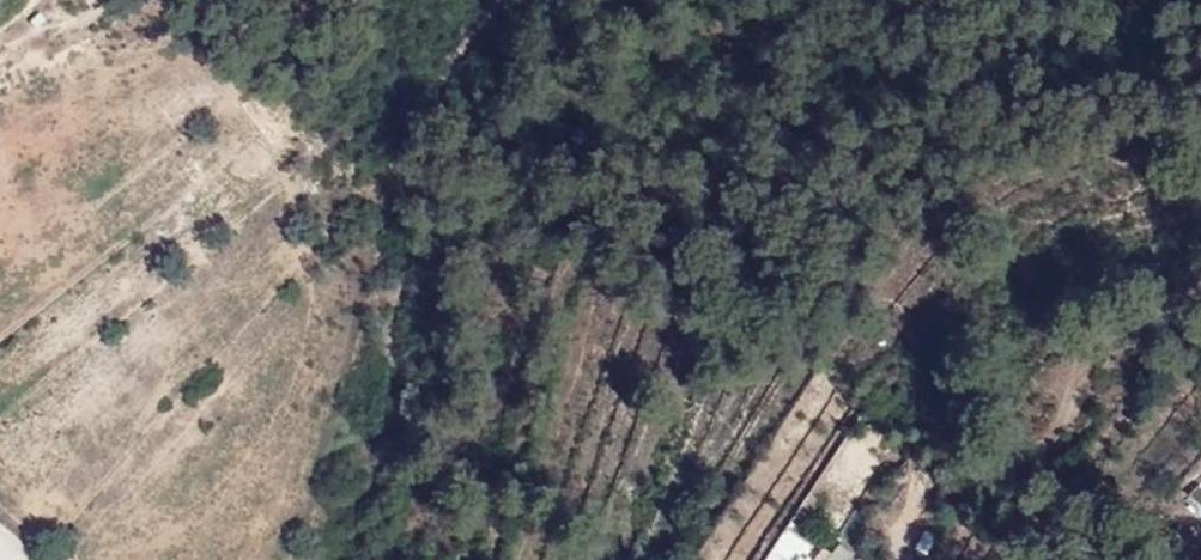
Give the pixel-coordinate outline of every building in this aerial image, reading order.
[(811,559),(780,538),(764,559),(811,559)] [(823,559),(846,559),(848,558),(835,546),(823,559)] [(475,552),(456,550),(454,559),(474,559),(475,552)]
